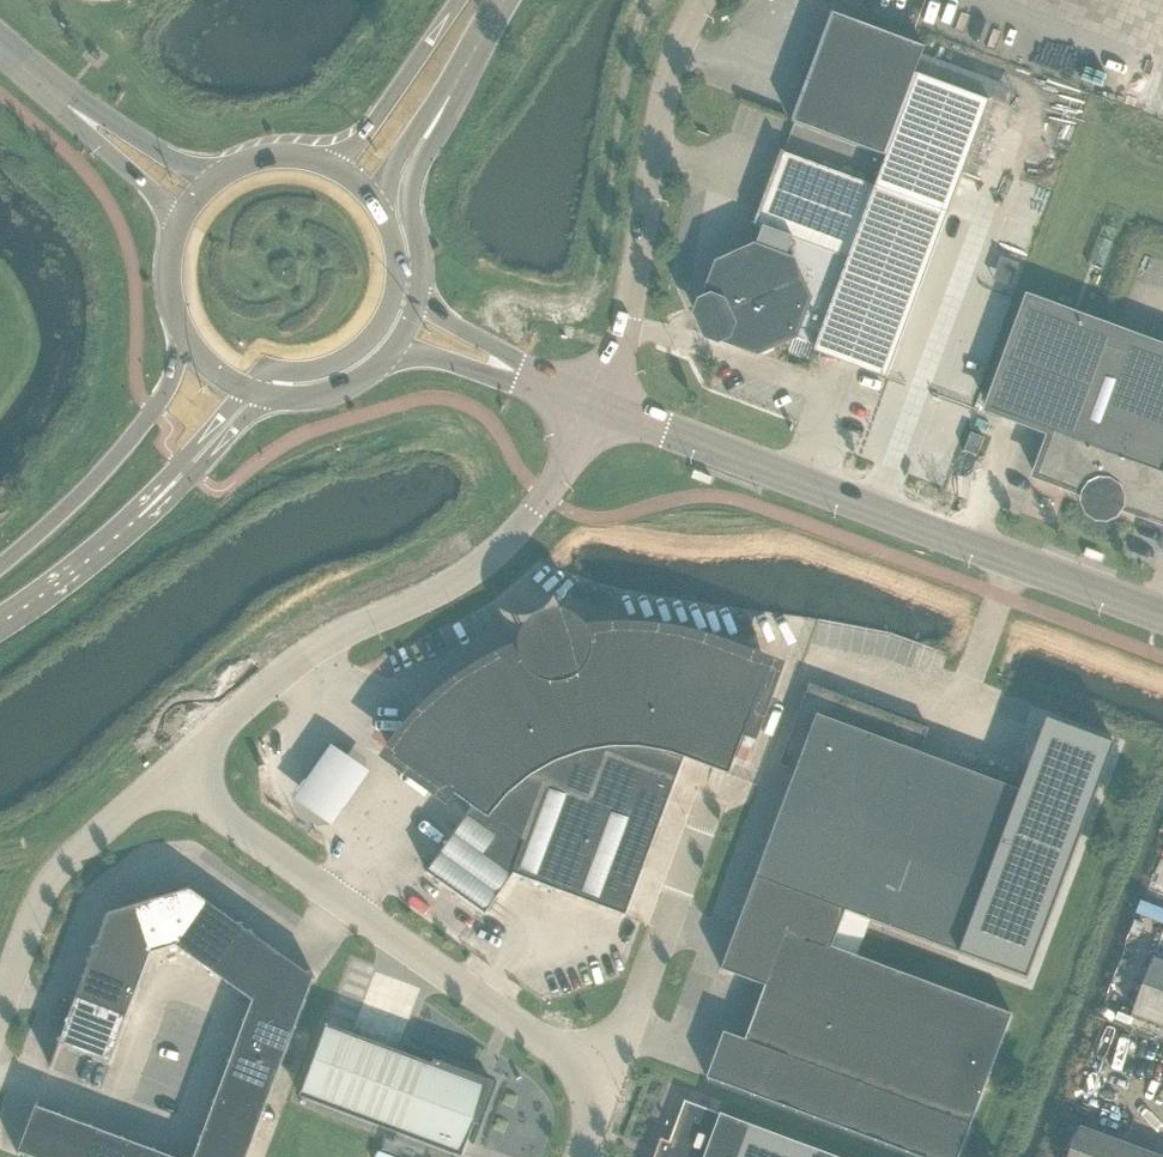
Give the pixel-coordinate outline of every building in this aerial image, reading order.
[(885,158),(926,49),(833,14),(792,123),(885,158)] [(887,379),(991,102),(918,75),(876,187),(783,152),(756,224),(752,222),(751,223),(763,228),(755,250),(719,266),(705,304),(710,315),(701,319),(707,332),(716,328),(721,339),(758,353),(795,337),(816,345),(812,357),(814,357),(816,352),(887,379)] [(1028,301),(989,410),(1052,433),(1036,477),(1084,495),(1080,506),(1085,516),(1095,523),(1107,524),(1117,519),(1122,509),(1162,524),(1162,350),(1028,301)] [(978,456),(984,438),(971,433),(964,451),(978,456)] [(405,746),(398,755),(472,807),(425,872),(485,915),(514,875),(626,916),(685,759),(730,776),(768,673),(727,657),(715,653),(706,650),(697,647),(688,645),(680,643),(671,642),(656,640),(645,639),(633,638),(623,638),(611,638),(600,639),(589,640),(590,646),(590,653),(588,660),(585,666),(581,671),(577,676),(572,679),(564,682),(558,683),(551,682),(544,681),(538,678),(533,674),(528,669),(525,663),(523,658),(513,662),(506,665),(495,670),(485,676),(476,681),(465,689),(455,696),(447,703),(436,712),(427,721),(422,727),(416,733),(411,739),(405,746)] [(707,1079),(916,1156),(960,1156),(1012,1015),(855,957),(833,948),(847,912),(960,955),(1027,980),(1115,745),(1047,720),(1020,791),(919,754),(929,729),(810,685),(780,765),(796,771),(721,970),(766,987),(746,1041),(724,1033),(707,1079)] [(294,807),(334,832),(370,776),(330,751),(294,807)] [(313,980),(314,982),(315,980),(312,977),(311,971),(304,972),(254,936),(253,930),(247,931),(244,929),(242,922),(236,923),(189,890),(178,893),(177,889),(157,895),(158,899),(107,915),(96,945),(90,948),(93,953),(92,957),(86,960),(88,966),(62,1037),(57,1039),(59,1045),(59,1046),(61,1046),(110,1065),(151,954),(175,947),(253,1002),(247,1018),(242,1021),(244,1026),(232,1058),(227,1061),(229,1066),(217,1099),(212,1101),(214,1107),(204,1135),(199,1137),(201,1143),(195,1156),(247,1156),(313,980)] [(1153,958),(1132,1014),(1162,1026),(1162,961),(1153,958)] [(327,1025),(300,1097),(460,1156),(462,1156),(475,1124),(479,1126),(480,1123),(476,1122),(491,1081),(434,1060),(433,1065),(327,1025)] [(685,1100),(669,1142),(662,1140),(662,1139),(661,1138),(654,1156),(837,1156),(718,1113),(685,1100)] [(18,1155),(20,1156),(21,1154),(28,1156),(169,1156),(158,1153),(155,1148),(150,1150),(127,1141),(124,1136),(119,1138),(95,1130),(93,1125),(87,1127),(64,1118),(61,1113),(56,1115),(38,1109),(39,1105),(37,1104),(18,1155)] [(1080,1127),(1069,1156),(1160,1156),(1080,1127)]
